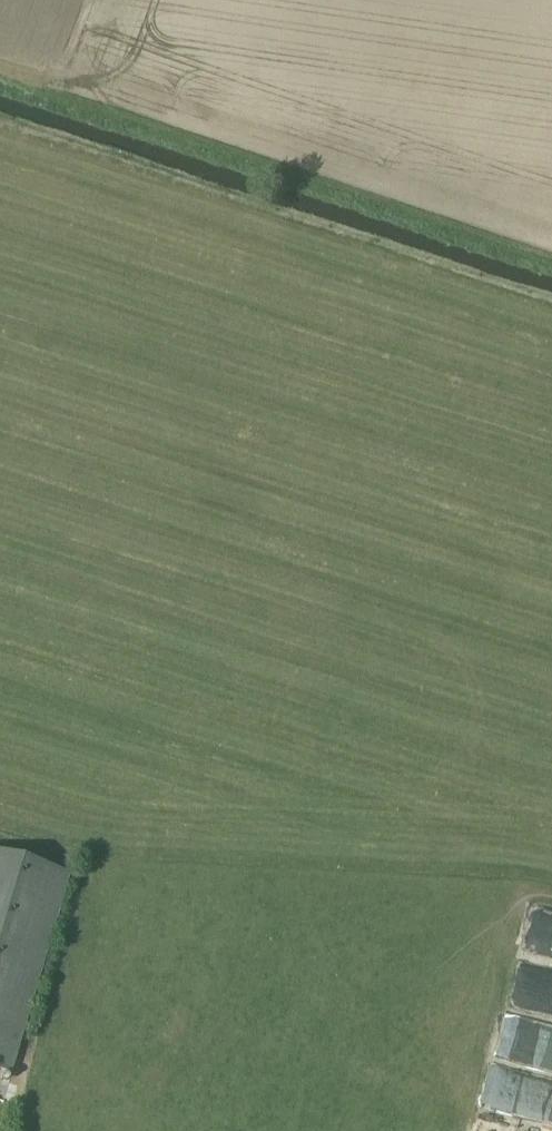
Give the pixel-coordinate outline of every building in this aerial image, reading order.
[(68,877),(0,856),(0,1072),(10,1074),(68,877)] [(511,1123),(551,1130),(551,1084),(485,1073),(480,1104),(498,1107),(500,1095),(515,1098),(511,1123)]
